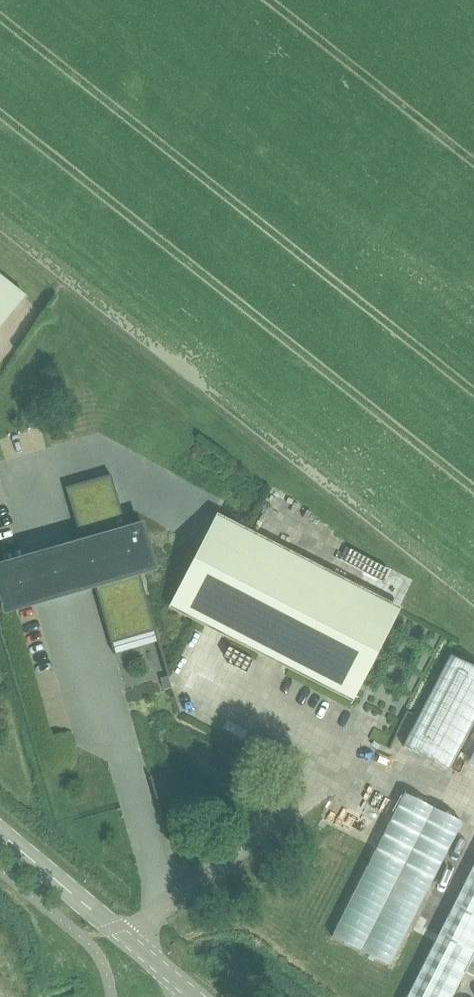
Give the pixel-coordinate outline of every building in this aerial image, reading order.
[(22,295),(0,278),(0,324),(22,295)] [(81,541),(0,564),(0,603),(4,616),(95,589),(114,655),(116,654),(113,643),(154,631),(168,678),(170,677),(140,576),(158,571),(144,522),(126,527),(111,475),(66,488),(81,541)] [(352,699),(398,609),(219,517),(172,607),(352,699)] [(473,724),(473,667),(450,655),(402,746),(450,771),(473,724)] [(168,678),(162,679),(165,689),(172,687),(170,677),(168,678)] [(401,775),(399,785),(418,789),(420,778),(401,775)] [(376,851),(332,937),(390,966),(410,928),(462,823),(404,794),(376,851)] [(325,803),(319,819),(333,825),(339,808),(325,803)] [(473,954),(473,865),(408,996),(453,996),(473,954)]
